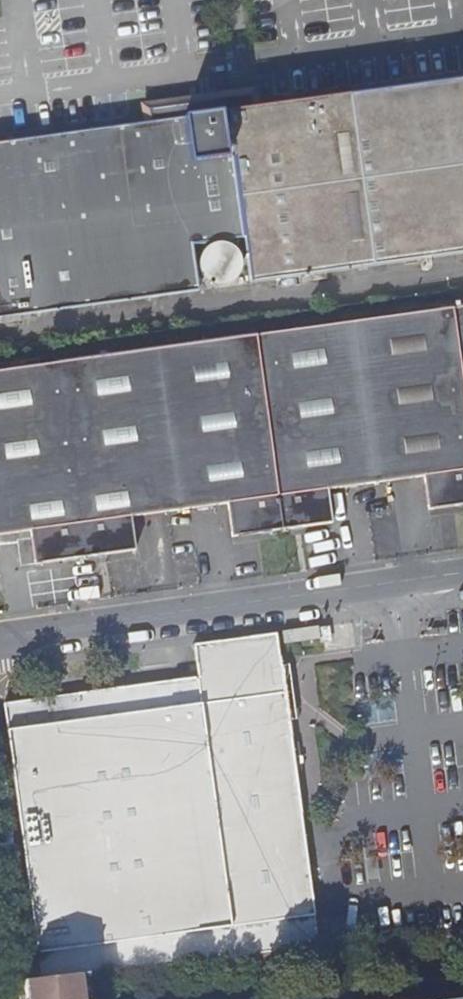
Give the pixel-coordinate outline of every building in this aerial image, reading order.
[(262,106),(260,88),(139,104),(142,124),(129,126),(0,143),(0,317),(202,291),(200,277),(205,276),(208,281),(210,282),(212,284),(214,285),(216,286),(218,286),(221,287),(224,287),(226,286),(229,285),(231,284),(234,283),(237,281),(239,278),(241,276),(242,273),(243,271),(243,269),(244,266),(243,264),(243,262),(243,259),(242,257),(241,255),(240,253),(238,251),(236,249),(234,248),(232,247),(229,246),(226,246),(223,246),(220,246),(218,246),(215,247),(212,249),(209,251),(207,254),(206,256),(204,258),(204,260),(203,262),(196,263),(194,243),(246,237),(252,285),(462,255),(462,80),(262,106)] [(0,374),(0,538),(32,534),(36,566),(137,552),(133,519),(230,506),(234,539),(335,525),(331,492),(427,478),(432,511),(462,507),(462,310),(0,374)] [(199,681),(4,707),(42,983),(88,977),(320,950),(276,636),(194,648),(199,681)] [(27,998),(91,998),(88,977),(42,983),(25,985),(27,998)]
